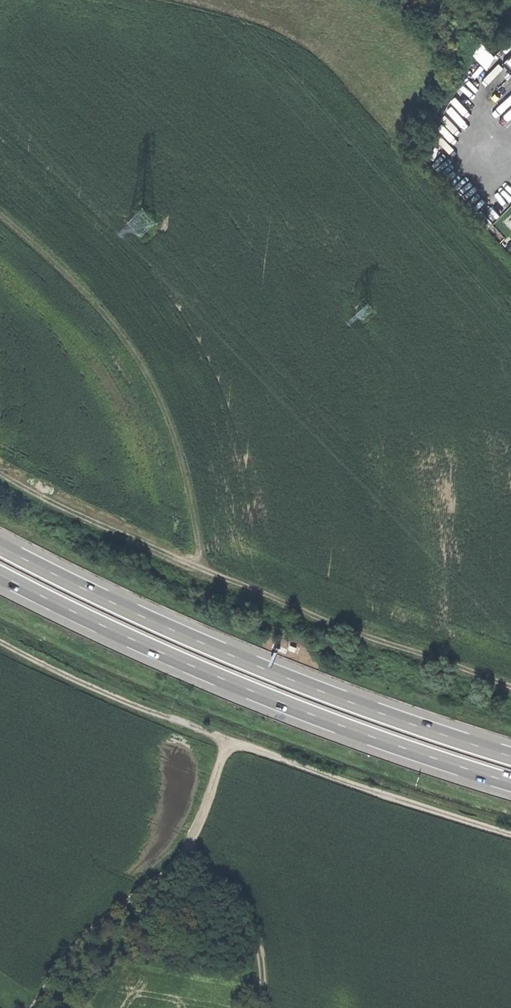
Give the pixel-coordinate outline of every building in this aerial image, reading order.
[(473,56),(490,67),(498,54),(482,43),(473,56)]
